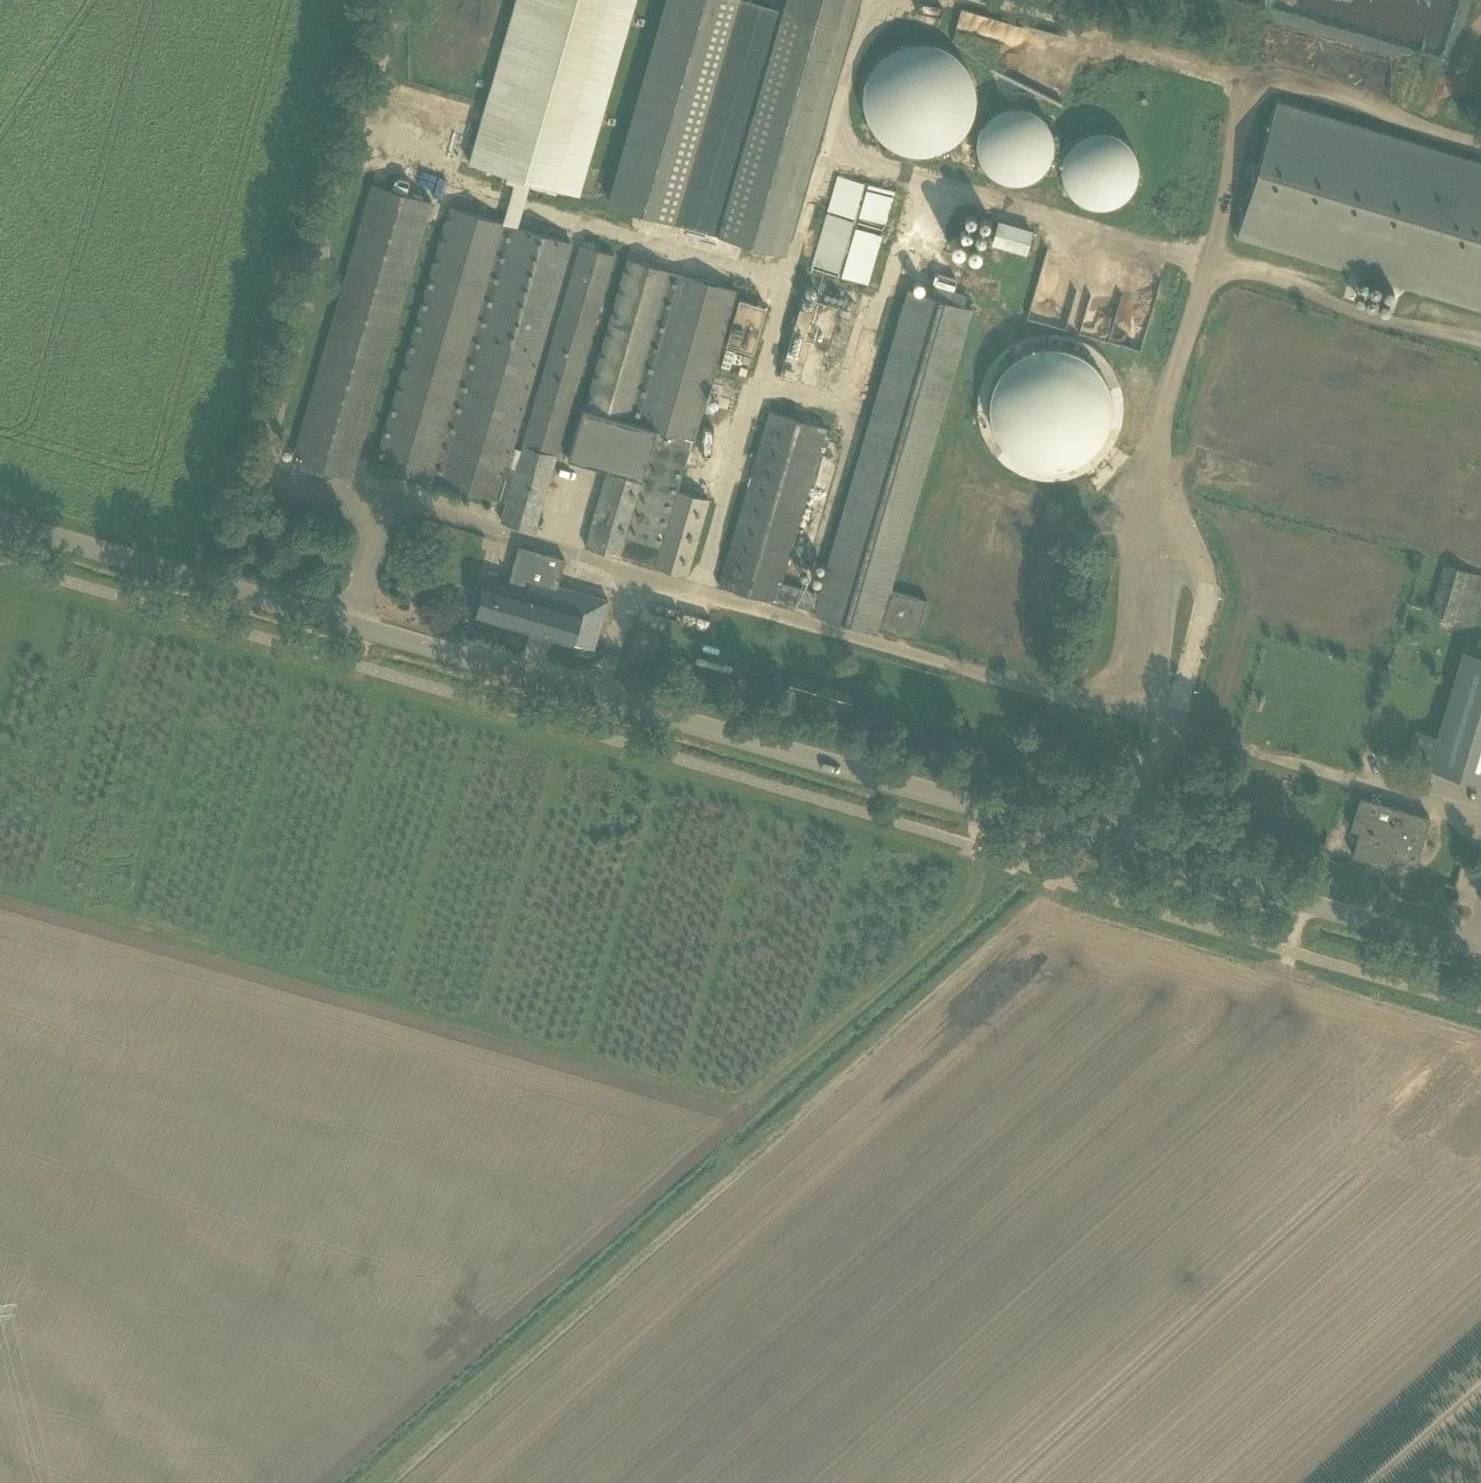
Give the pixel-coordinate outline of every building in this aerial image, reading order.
[(468,164),(580,196),(637,0),(516,0),(468,164)] [(856,0),(789,0),(788,8),(754,0),(663,0),(615,207),(799,249),(856,0)] [(967,110),(968,101),(967,92),(964,82),(958,71),(951,63),(943,56),(933,52),(925,50),(913,49),(904,50),(892,55),(885,59),(878,66),(872,73),(867,82),(864,93),(864,102),(865,113),(868,122),(873,130),(880,139),(887,145),(896,150),(907,153),(918,153),(928,152),(936,149),(946,144),(953,137),(960,129),(964,120),(967,110)] [(989,179),(1052,177),(1050,107),(987,109),(989,179)] [(1147,185),(1121,123),(1063,147),(1090,210),(1147,185)] [(360,477),(424,195),(368,183),(339,309),(331,307),(295,462),(360,477)] [(543,532),(611,250),(574,242),(575,238),(440,205),(377,466),(505,497),(499,522),(543,532)] [(998,221),(990,246),(1026,256),(1034,231),(998,221)] [(764,409),(722,589),(919,635),(928,597),(899,590),(967,304),(966,304),(968,292),(947,287),(946,296),(900,285),(832,574),(793,565),(826,423),(764,409)] [(740,300),(726,347),(754,355),(767,308),(740,300)] [(792,381),(812,312),(800,308),(780,377),(792,381)] [(1115,313),(1086,314),(1087,334),(1104,333),(1103,318),(1115,317),(1115,313)] [(1054,468),(1102,456),(1118,404),(1107,360),(1058,345),(1010,357),(995,402),(1009,454),(1054,468)] [(641,480),(656,430),(583,408),(569,459),(641,480)] [(475,615),(594,649),(609,599),(558,584),(565,559),(519,546),(507,588),(485,581),(475,615)] [(1480,599),(1480,571),(1441,563),(1431,612),(1477,621),(1480,599)] [(1462,651),(1436,737),(1415,731),(1406,760),(1480,782),(1480,657),(1462,651)] [(784,700),(847,717),(853,694),(792,675),(784,700)] [(1416,864),(1430,819),(1362,799),(1353,829),(1360,830),(1353,855),(1354,855),(1354,854),(1370,859),(1373,849),(1387,853),(1386,855),(1416,864)]
